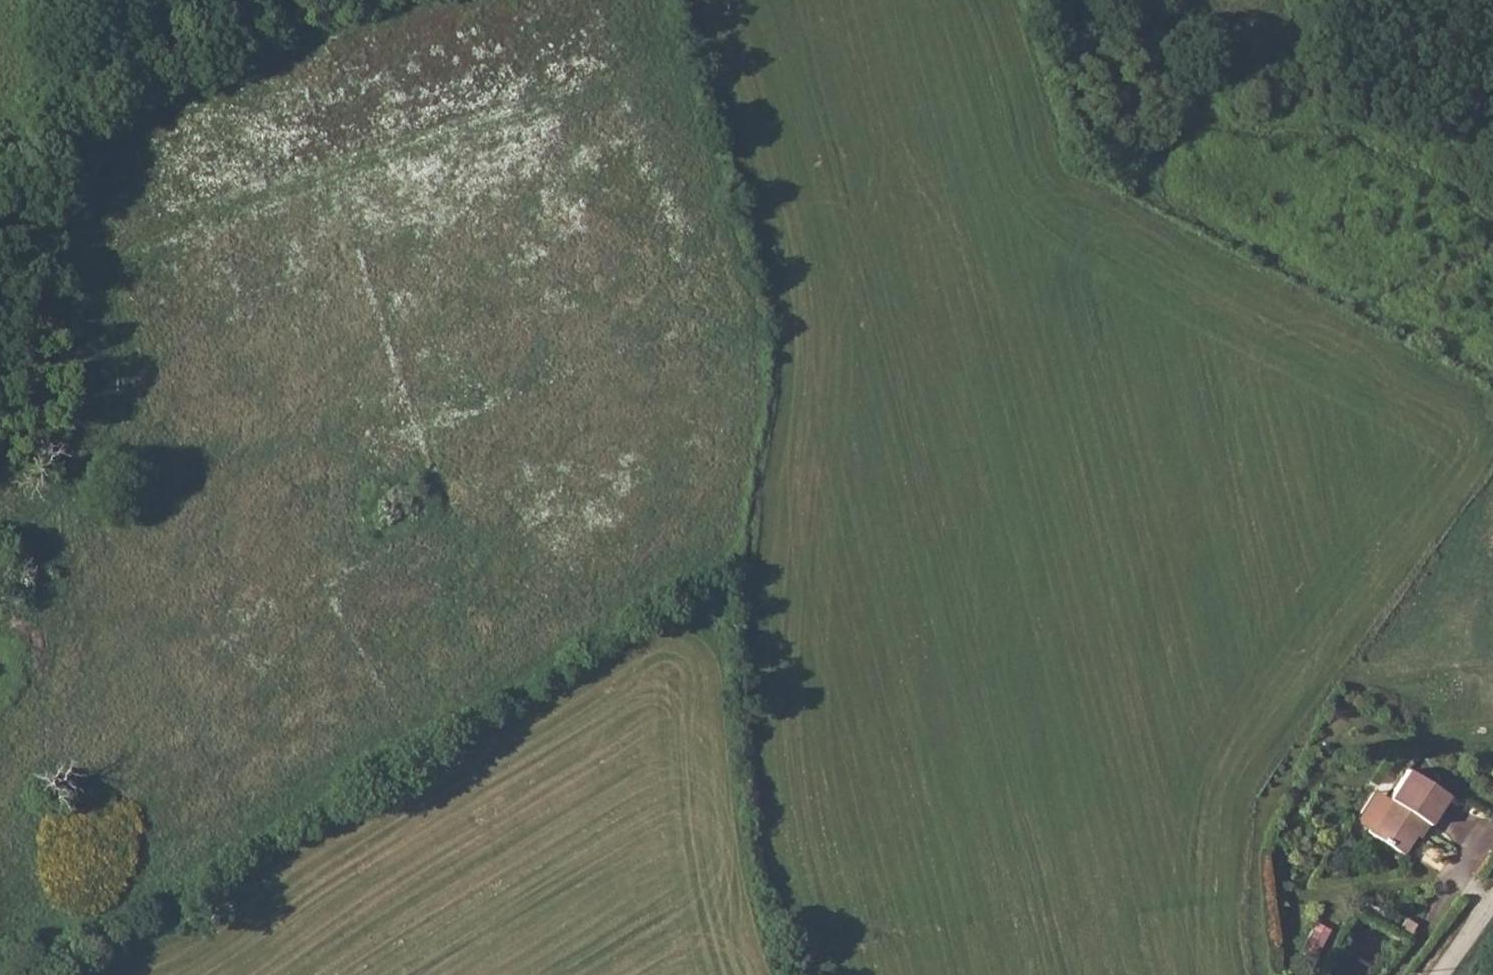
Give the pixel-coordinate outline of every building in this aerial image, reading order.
[(1375,783),(1356,808),(1357,817),(1370,826),(1366,830),(1400,852),(1423,818),(1428,822),(1446,793),(1406,767),(1390,792),(1375,783)]
